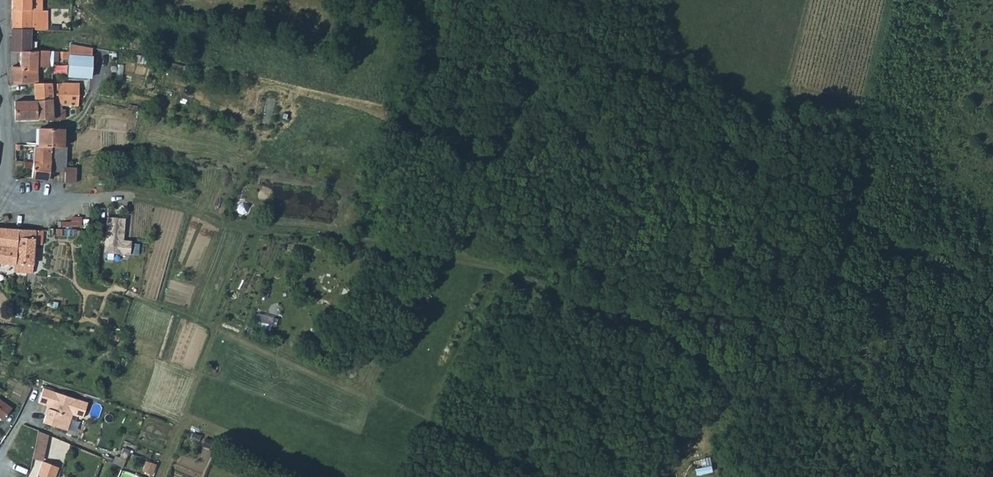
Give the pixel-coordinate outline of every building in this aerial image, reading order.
[(10,28),(30,29),(41,29),(42,10),(42,0),(11,0),(10,28)] [(33,82),(36,82),(36,51),(30,51),(30,29),(10,28),(10,51),(19,51),(18,66),(9,66),(9,81),(33,82)] [(93,55),(69,54),(67,75),(91,77),(93,55)] [(63,104),(66,104),(77,104),(78,82),(36,82),(33,82),(33,100),(63,100),(63,104)] [(262,97),(260,124),(270,125),(273,98),(262,97)] [(14,119),(62,119),(62,109),(66,109),(66,104),(63,104),(63,100),(33,100),(13,100),(14,119)] [(64,128),(39,127),(37,145),(51,146),(52,146),(63,147),(64,128)] [(32,162),(32,169),(31,178),(48,179),(51,146),(37,145),(16,144),(15,149),(33,150),(32,162)] [(52,146),(50,170),(64,172),(65,166),(66,147),(63,147),(52,146)] [(65,166),(64,172),(63,182),(74,183),(75,167),(65,166)] [(104,215),(101,252),(128,254),(129,239),(121,238),(122,216),(104,215)] [(35,241),(36,229),(18,228),(0,226),(0,262),(14,264),(15,264),(15,262),(33,263),(35,241)] [(49,227),(49,229),(48,234),(72,235),(72,232),(75,233),(75,236),(83,235),(83,228),(49,227)] [(43,229),(36,229),(35,241),(42,242),(43,229)] [(14,271),(32,272),(33,263),(15,262),(15,264),(14,264),(14,271)] [(88,403),(43,389),(38,403),(47,407),(43,423),(67,432),(72,416),(83,419),(88,403)] [(2,417),(9,406),(0,400),(0,416),(2,417)] [(47,434),(38,431),(35,444),(34,457),(42,461),(47,434)] [(58,467),(42,461),(36,476),(54,476),(58,467)]
